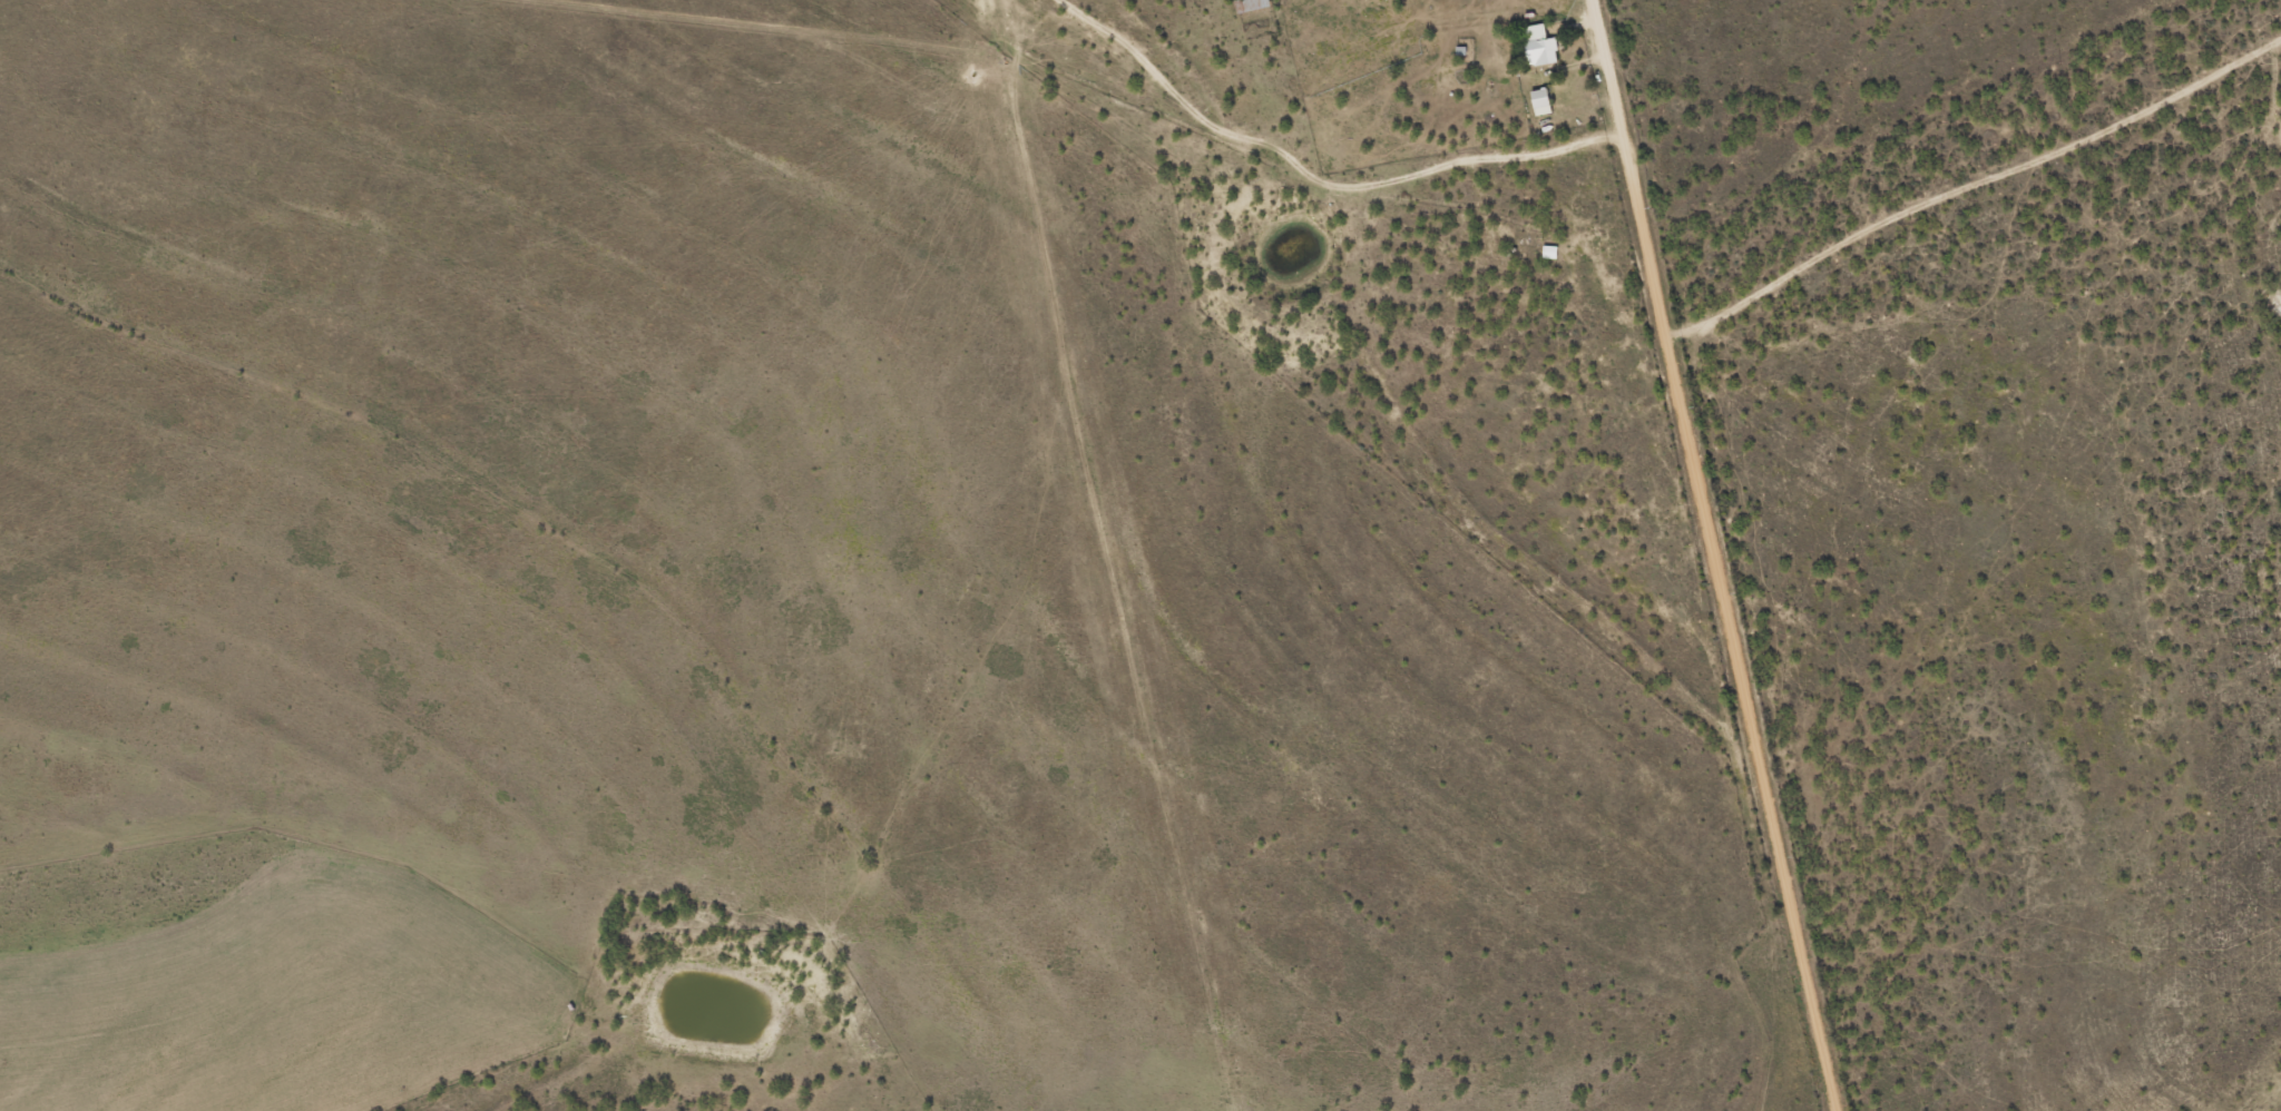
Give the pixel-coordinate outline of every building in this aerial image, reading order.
[(1272,7),(1270,0),(1240,0),(1235,1),(1238,15),(1272,7)] [(1522,29),(1529,69),(1560,64),(1556,38),(1548,39),(1546,25),(1522,29)] [(1553,115),(1550,90),(1531,92),(1535,118),(1553,115)] [(1558,260),(1558,241),(1545,241),(1544,260),(1558,260)]
